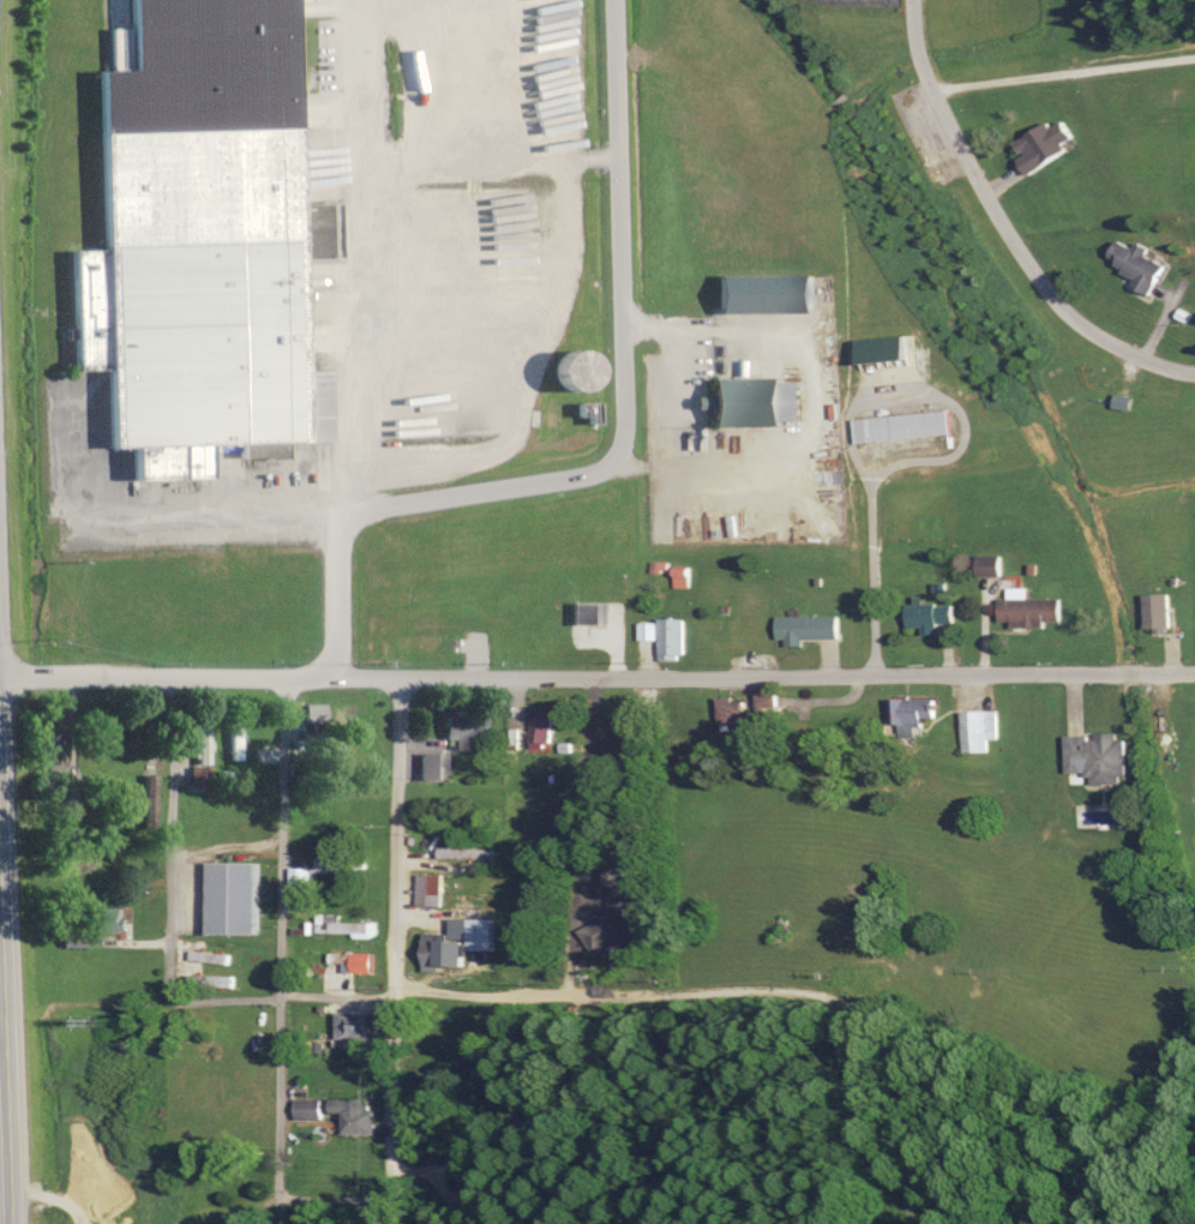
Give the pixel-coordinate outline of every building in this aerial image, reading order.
[(130,71),(99,71),(103,250),(70,251),(73,372),(107,371),(109,449),(140,449),(141,481),(213,480),(212,446),(333,443),(332,371),(308,372),(300,0),(129,0),(130,71)] [(1035,175),(1063,157),(1058,149),(1076,138),(1062,116),(1016,145),(1035,175)] [(1160,260),(1153,260),(1151,242),(1115,245),(1118,277),(1135,275),(1136,291),(1163,289),(1160,260)] [(566,391),(595,391),(595,352),(566,352),(566,391)] [(717,379),(717,427),(805,427),(805,379),(717,379)] [(600,427),(600,403),(583,403),(583,427),(600,427)] [(856,420),(858,445),(954,437),(951,411),(856,420)] [(1004,577),(1004,556),(978,556),(978,577),(1004,577)] [(1030,600),(1030,590),(1010,590),(1010,599),(1001,599),(1001,628),(1064,627),(1063,599),(1030,600)] [(1173,632),(1172,595),(1147,596),(1147,633),(1173,632)] [(604,622),(604,602),(573,602),(573,622),(604,622)] [(955,624),(955,605),(907,605),(907,628),(924,628),(924,635),(939,635),(939,624),(955,624)] [(842,616),(779,616),(779,640),(842,640),(842,616)] [(686,618),(662,618),(662,660),(686,660),(686,618)] [(769,729),(769,709),(780,709),(780,695),(757,695),(757,703),(720,703),(720,729),(769,729)] [(888,727),(936,727),(936,699),(888,699),(888,727)] [(325,704),(305,704),(305,718),(325,718),(325,704)] [(998,740),(998,710),(961,710),(961,753),(988,753),(988,740),(998,740)] [(229,760),(241,760),(241,714),(229,714),(229,760)] [(446,739),(453,739),(453,750),(484,750),(484,740),(491,740),(491,716),(446,716),(446,739)] [(551,717),(533,717),(533,742),(551,742),(551,717)] [(193,718),(194,783),(209,783),(209,718),(193,718)] [(67,769),(67,728),(41,728),(41,769),(67,769)] [(1068,735),(1068,773),(1092,773),(1092,783),(1129,783),(1128,734),(1068,735)] [(446,781),(446,752),(419,752),(419,781),(446,781)] [(438,860),(493,860),(493,848),(438,848),(438,860)] [(645,859),(621,854),(618,865),(609,863),(604,886),(607,887),(597,940),(628,946),(645,859)] [(317,857),(317,873),(367,873),(367,857),(317,857)] [(215,934),(264,934),(264,862),(215,862),(215,934)] [(312,867),(292,868),(293,889),(313,888),(312,867)] [(443,874),(418,874),(417,905),(443,905),(443,874)] [(126,908),(107,908),(107,930),(126,930),(126,908)] [(424,966),(468,967),(469,951),(493,951),(493,909),(470,909),(470,935),(425,934),(424,966)] [(319,934),(379,934),(379,922),(341,922),(341,915),(319,915),(319,934)] [(330,953),(330,963),(344,963),(344,973),(376,973),(376,953),(330,953)] [(373,1013),(336,1013),(336,1050),(373,1050),(373,1013)] [(296,1121),(323,1121),(323,1099),(296,1099),(296,1121)] [(335,1115),(345,1115),(345,1135),(375,1135),(375,1099),(335,1099),(335,1115)]
